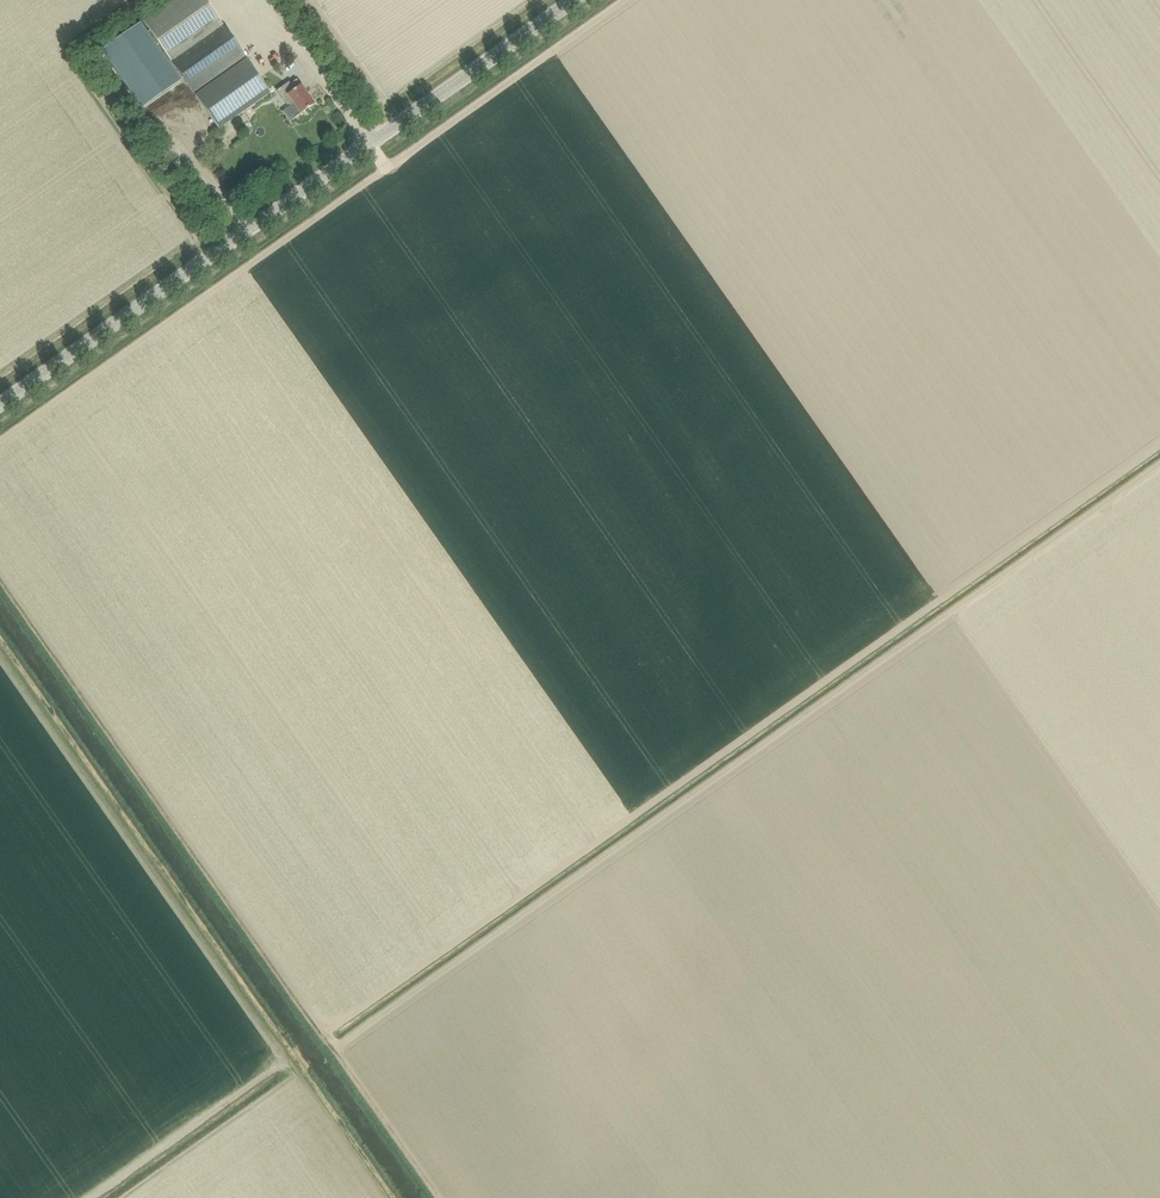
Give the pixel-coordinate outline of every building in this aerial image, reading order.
[(142,23),(149,32),(157,44),(169,60),(193,94),(245,58),(224,29),(204,0),(174,0),(142,23)] [(157,44),(149,32),(146,34),(139,24),(101,51),(142,109),(180,82),(155,46),(157,44)] [(246,60),(194,96),(218,129),(269,93),(246,60)] [(290,106),(293,103),(300,114),(313,104),(300,86),(296,80),(288,86),(287,84),(276,91),(286,105),(290,106)]
